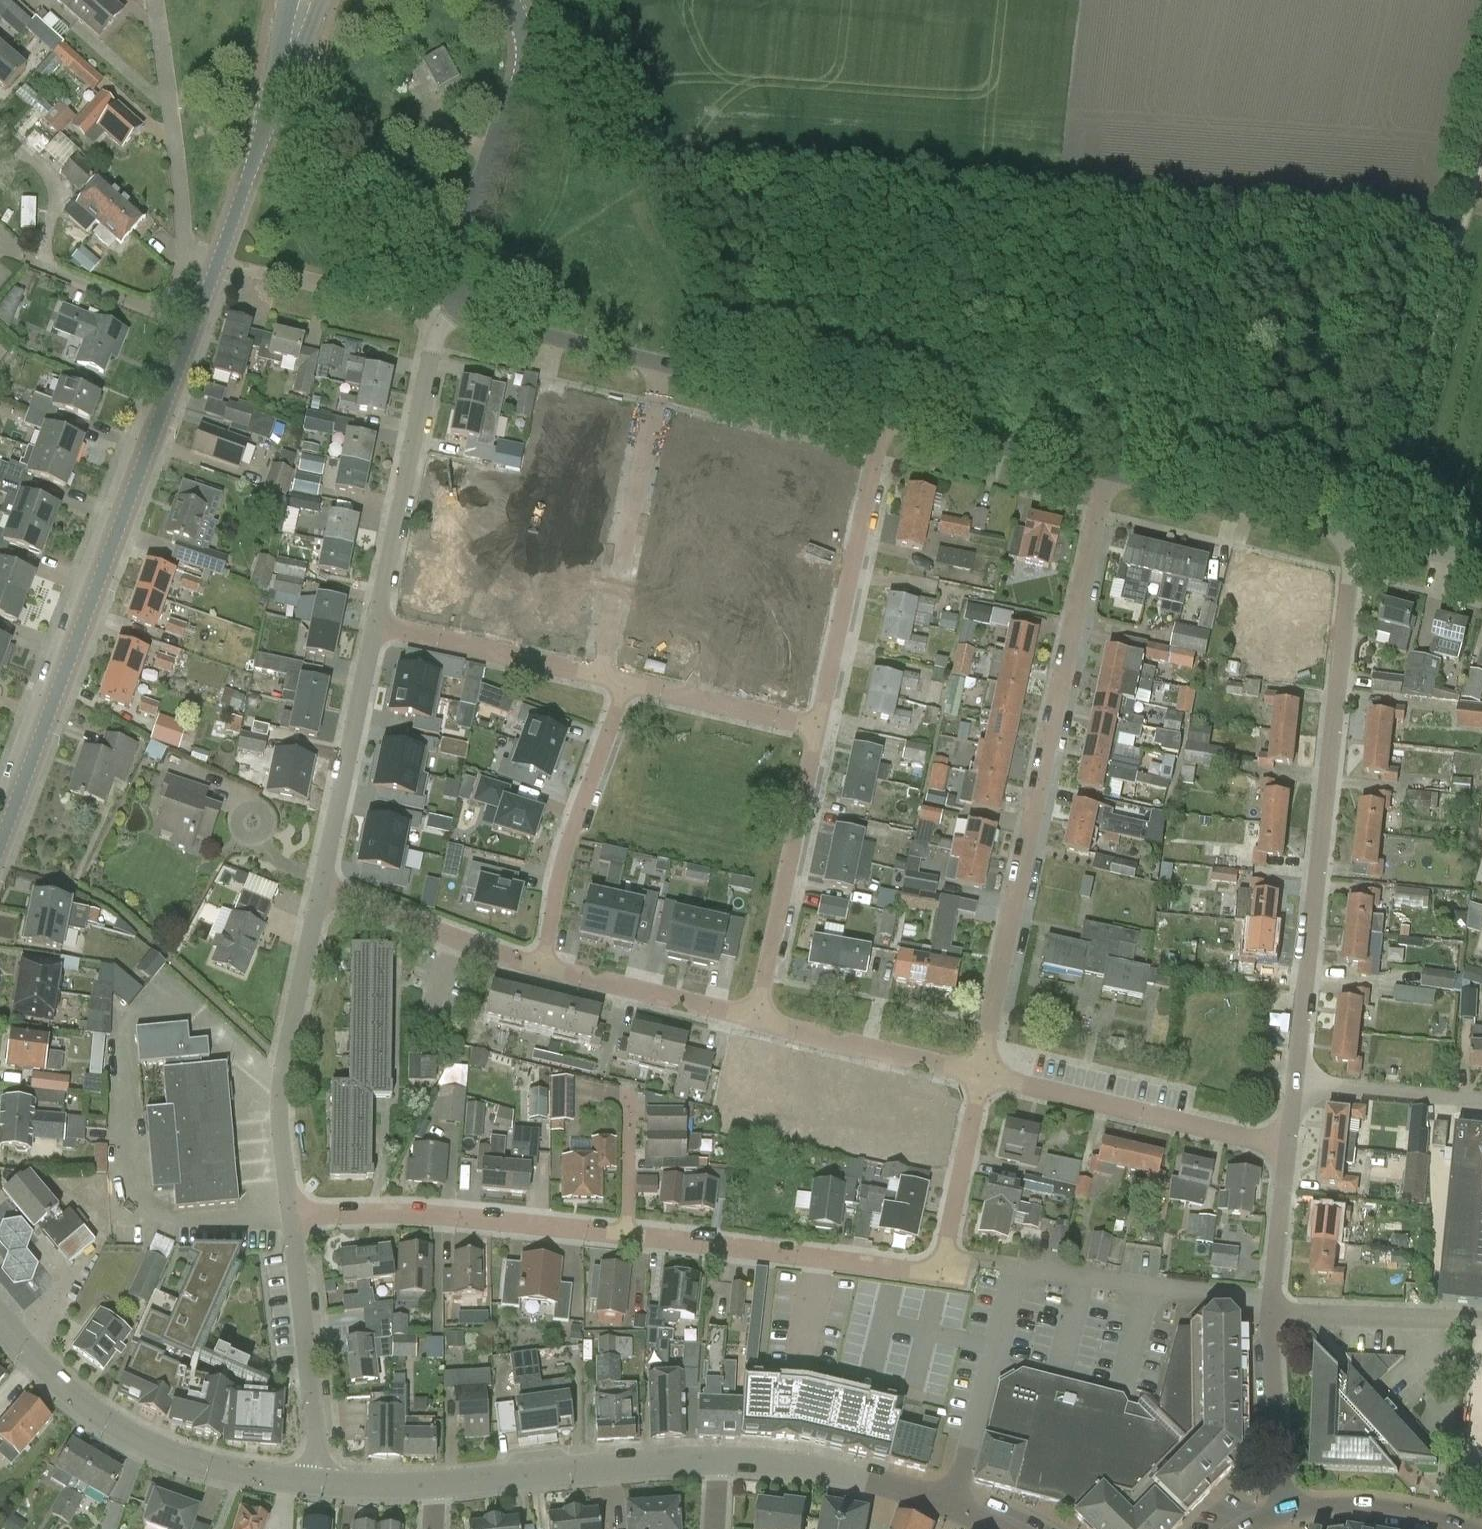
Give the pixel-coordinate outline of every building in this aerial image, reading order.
[(8,0),(0,0),(0,6),(7,13),(14,5),(8,0)] [(81,0),(53,0),(98,40),(110,26),(81,0)] [(123,12),(110,0),(81,0),(110,26),(123,12)] [(31,22),(14,5),(7,13),(26,29),(36,18),(35,17),(31,22)] [(36,18),(26,29),(52,53),(62,42),(49,30),(36,18)] [(64,43),(62,42),(52,53),(51,55),(93,92),(103,81),(63,44),(64,43)] [(443,50),(422,62),(438,90),(459,78),(443,50)] [(0,58),(0,89),(4,92),(24,69),(5,52),(0,58)] [(117,108),(102,94),(72,127),(93,146),(103,134),(120,150),(140,128),(118,108),(117,108)] [(60,96),(55,101),(60,105),(66,110),(71,105),(60,96)] [(55,110),(45,121),(61,134),(75,118),(66,110),(60,105),(55,110)] [(47,151),(65,167),(81,148),(63,133),(47,151)] [(122,199),(97,176),(76,158),(61,175),(84,196),(75,205),(98,225),(122,199)] [(98,225),(100,227),(93,235),(109,250),(116,242),(120,245),(144,219),(122,199),(98,225)] [(84,246),(73,258),(92,275),(103,262),(84,246)] [(118,353),(125,335),(94,322),(94,323),(63,310),(55,331),(85,343),(76,364),(102,375),(112,351),(118,353)] [(231,315),(230,319),(228,319),(214,373),(242,380),(250,347),(260,349),(260,350),(264,336),(248,332),(250,325),(249,324),(250,319),(231,315)] [(281,366),(283,359),(296,363),(302,339),(275,332),(273,338),(264,336),(260,350),(260,349),(257,360),(281,366)] [(343,351),(322,347),(318,367),(339,371),(343,351)] [(392,373),(365,367),(366,363),(349,359),(346,373),(363,376),(360,388),(388,394),(392,373)] [(308,397),(315,368),(296,363),(295,369),(298,370),(292,393),(308,397)] [(531,421),(538,376),(524,374),(521,389),(519,389),(514,418),(531,421)] [(61,384),(54,403),(34,395),(29,411),(55,420),(58,410),(90,421),(98,397),(79,390),(83,380),(69,375),(65,385),(61,384)] [(462,379),(456,407),(498,416),(504,388),(462,379)] [(360,388),(358,400),(341,397),(338,411),(355,414),(356,410),(383,416),(388,394),(360,388)] [(227,405),(207,400),(203,415),(223,420),(223,422),(249,429),(255,406),(238,401),(237,406),(228,403),(227,405)] [(498,416),(456,407),(450,435),(477,440),(476,446),(491,450),(498,416)] [(545,411),(535,410),(534,419),(543,421),(545,411)] [(602,434),(606,415),(581,410),(577,429),(602,434)] [(55,420),(29,411),(23,427),(42,434),(37,450),(36,452),(73,465),(82,441),(51,430),(55,420)] [(305,427),(332,433),(334,419),(308,413),(305,427)] [(543,421),(534,419),(532,429),(541,430),(543,421)] [(248,443),(203,426),(194,452),(239,468),(248,443)] [(287,496),(294,472),(292,471),(302,433),(288,429),(278,466),(271,464),(264,489),(287,496)] [(598,452),(602,434),(577,429),(573,447),(598,452)] [(341,461),(369,467),(374,438),(347,433),(341,461)] [(524,444),(499,439),(494,465),(518,470),(524,444)] [(30,488),(34,478),(65,490),(73,465),(36,452),(37,450),(28,447),(24,461),(21,460),(19,467),(10,463),(9,465),(1,462),(0,465),(0,477),(30,488)] [(595,471),(598,452),(573,447),(570,465),(595,471)] [(326,460),(301,455),(298,472),(322,477),(326,460)] [(369,467),(341,461),(335,490),(363,496),(369,467)] [(591,489),(595,471),(570,465),(566,484),(591,489)] [(468,495),(472,476),(447,471),(443,490),(468,495)] [(321,480),(296,474),(292,491),(318,497),(321,480)] [(11,519),(49,533),(58,509),(27,497),(30,488),(0,477),(0,486),(1,486),(0,489),(0,494),(6,497),(0,514),(12,519),(11,519)] [(209,534),(213,522),(222,496),(183,482),(166,533),(174,536),(171,543),(176,545),(171,560),(204,571),(211,573),(222,577),(229,558),(200,548),(199,551),(192,548),(198,530),(209,534)] [(907,488),(901,517),(928,523),(934,494),(907,488)] [(465,513),(468,495),(443,490),(439,508),(465,513)] [(760,493),(750,492),(748,501),(758,503),(760,493)] [(514,494),(505,493),(503,502),(513,504),(514,494)] [(321,500),(292,494),(289,508),(319,514),(321,500)] [(513,504),(503,502),(501,512),(511,513),(513,504)] [(461,531),(465,513),(439,508),(436,526),(461,531)] [(970,529),(983,532),(988,512),(975,509),(970,529)] [(574,565),(586,520),(556,512),(544,557),(574,565)] [(324,543),(352,548),(358,520),(330,514),(324,543)] [(928,523),(901,517),(895,545),(922,551),(928,523)] [(1029,518),(1026,531),(1015,528),(1008,559),(1018,561),(1017,563),(1048,571),(1054,548),(1059,525),(1029,518)] [(6,555),(9,546),(40,557),(49,533),(11,519),(6,535),(0,533),(0,553),(6,555)] [(505,540),(495,538),(494,547),(503,549),(505,540)] [(1143,609),(1152,574),(1158,549),(1132,542),(1127,562),(1123,561),(1119,582),(1126,584),(1121,601),(1136,604),(1135,607),(1143,609)] [(352,548),(324,543),(318,571),(346,577),(352,548)] [(456,567),(460,548),(435,543),(431,562),(456,567)] [(503,549),(494,547),(492,557),(502,558),(503,549)] [(975,556),(938,549),(935,565),(954,569),(951,583),(982,589),(985,574),(972,571),(975,556)] [(1183,555),(1158,549),(1152,574),(1164,577),(1158,601),(1171,604),(1183,555)] [(24,601),(33,576),(2,565),(6,555),(0,553),(0,592),(24,601)] [(1209,561),(1183,555),(1171,604),(1183,607),(1189,583),(1203,586),(1209,561)] [(274,574),(276,574),(304,579),(306,565),(277,559),(274,574)] [(452,585),(456,567),(431,562),(427,580),(452,585)] [(137,592),(164,601),(174,573),(147,564),(137,592)] [(1233,596),(1308,615),(1311,602),(1296,598),(1301,580),(1242,564),(1233,596)] [(211,573),(204,571),(201,580),(185,575),(180,589),(203,597),(211,573)] [(535,575),(525,573),(524,582),(533,584),(535,575)] [(273,592),(273,593),(276,593),(275,600),(274,602),(274,606),(298,610),(299,604),(300,598),(304,579),(276,574),(273,592)] [(449,604),(452,585),(427,580),(424,599),(449,604)] [(496,584),(487,582),(485,592),(495,593),(496,584)] [(1197,628),(1212,632),(1218,607),(1217,607),(1222,585),(1210,582),(1204,603),(1197,628)] [(16,624),(24,601),(0,592),(0,618),(16,624)] [(164,601),(137,592),(127,620),(155,630),(164,601)] [(495,593),(485,592),(484,601),(493,603),(495,593)] [(311,624),(339,630),(345,601),(317,596),(311,624)] [(916,599),(915,604),(888,598),(884,620),(911,625),(914,612),(931,616),(934,602),(916,599)] [(1384,602),(1379,623),(1376,634),(1390,637),(1387,649),(1407,654),(1415,619),(1411,618),(1413,610),(1384,602)] [(968,607),(958,647),(972,650),(971,650),(977,624),(987,627),(988,625),(1007,630),(1010,617),(968,607)] [(937,627),(954,630),(956,616),(939,613),(937,627)] [(1439,616),(1433,637),(1429,655),(1458,663),(1468,624),(1439,616)] [(187,626),(169,620),(165,634),(182,639),(187,626)] [(911,625),(884,620),(879,641),(906,647),(905,650),(923,654),(926,640),(909,637),(911,625)] [(339,630),(311,624),(305,653),(333,659),(339,630)] [(1211,633),(1175,625),(1170,648),(1206,656),(1211,633)] [(691,632),(665,626),(654,677),(681,682),(691,632)] [(1009,626),(1004,648),(995,646),(993,655),(1030,662),(1036,632),(1009,626)] [(6,671),(7,667),(6,667),(12,650),(7,648),(9,643),(0,640),(0,669),(6,671)] [(110,671),(137,680),(146,652),(120,643),(110,671)] [(1145,657),(1132,654),(1108,649),(1103,673),(1153,684),(1156,670),(1143,667),(1145,659),(1169,664),(1172,649),(1148,644),(1145,657)] [(972,650),(958,647),(953,669),(967,672),(972,650)] [(1412,654),(1405,678),(1374,674),(1371,693),(1401,697),(1458,703),(1460,693),(1436,687),(1442,662),(1412,654)] [(175,661),(157,655),(152,668),(170,674),(175,661)] [(328,683),(300,677),(303,664),(256,655),(253,669),(286,676),(283,692),(296,695),(294,705),(322,710),(328,683)] [(390,690),(440,701),(444,679),(461,683),(465,663),(429,655),(426,672),(397,666),(396,673),(394,672),(390,690)] [(996,687),(1023,693),(1030,662),(993,655),(991,664),(987,685),(996,687)] [(948,660),(936,658),(934,669),(946,671),(948,660)] [(137,680),(110,671),(100,699),(127,708),(137,680)] [(933,671),(931,682),(943,684),(945,673),(933,671)] [(872,672),(868,694),(896,700),(898,687),(915,690),(918,677),(900,673),(899,678),(872,672)] [(1098,696),(1127,702),(1127,701),(1136,703),(1138,692),(1151,695),(1153,684),(1103,673),(1098,696)] [(1477,693),(1481,677),(1468,673),(1463,690),(1477,693)] [(945,707),(958,710),(965,679),(951,676),(945,707)] [(1228,683),(1227,695),(1242,697),(1243,685),(1228,683)] [(982,706),(980,715),(1003,720),(1017,723),(1023,693),(996,687),(987,685),(982,706)] [(1192,715),(1196,691),(1180,688),(1176,712),(1192,715)] [(436,721),(440,701),(390,690),(386,708),(389,708),(388,714),(414,720),(412,731),(439,736),(441,723),(436,721)] [(896,700),(868,694),(863,715),(890,721),(889,725),(907,728),(909,715),(893,711),(896,700)] [(1127,702),(1098,696),(1093,718),(1142,729),(1144,720),(1133,717),(1134,714),(1125,712),(1127,702)] [(1299,705),(1281,704),(1281,698),(1266,696),(1265,709),(1276,710),(1273,734),(1295,736),(1299,705)] [(160,705),(142,699),(138,712),(156,718),(160,705)] [(1459,704),(1457,727),(1481,730),(1481,706),(1459,704)] [(294,705),(292,715),(282,713),(279,730),(289,732),(317,738),(322,710),(294,705)] [(519,743),(563,758),(567,746),(564,745),(568,736),(543,726),(547,716),(522,707),(517,721),(526,725),(519,743)] [(958,710),(945,707),(943,715),(957,718),(958,710)] [(1371,711),(1368,742),(1390,745),(1393,720),(1404,721),(1405,709),(1390,707),(1389,713),(1371,711)] [(938,711),(925,709),(922,726),(935,728),(938,711)] [(1164,733),(1180,735),(1183,715),(1167,712),(1164,733)] [(1003,720),(980,715),(978,724),(988,726),(983,747),(997,750),(1011,752),(1017,723),(1003,720)] [(186,725),(159,716),(150,741),(178,750),(186,725)] [(1093,718),(1088,741),(1112,746),(1112,745),(1118,747),(1120,735),(1140,739),(1142,729),(1093,718)] [(254,724),(251,735),(267,738),(269,727),(254,724)] [(1161,750),(1176,753),(1180,737),(1164,734),(1161,750)] [(1273,734),(1271,760),(1259,759),(1258,770),(1274,771),(1274,766),(1292,767),(1295,736),(1273,734)] [(263,757),(267,740),(242,735),(238,752),(263,757)] [(101,754),(84,749),(70,792),(104,803),(115,771),(126,775),(136,746),(106,737),(101,754)] [(378,749),(375,765),(423,775),(428,753),(435,755),(438,742),(412,737),(410,748),(382,742),(381,749),(378,749)] [(1112,746),(1088,741),(1084,764),(1137,775),(1140,764),(1110,758),(1112,746)] [(556,775),(563,758),(519,743),(515,742),(508,763),(502,760),(496,775),(522,785),(526,774),(550,783),(553,774),(556,775)] [(930,748),(905,742),(901,760),(926,765),(930,748)] [(1390,745),(1368,742),(1364,773),(1382,775),(1382,781),(1397,783),(1399,771),(1387,770),(1390,745)] [(467,746),(454,743),(451,757),(464,760),(467,746)] [(1183,764),(1196,766),(1225,770),(1228,750),(1209,747),(1187,744),(1183,764)] [(852,746),(845,775),(874,781),(880,752),(852,746)] [(983,747),(979,768),(969,766),(967,774),(1004,782),(1011,752),(997,750),(983,747)] [(312,760),(278,753),(270,792),(303,799),(312,760)] [(1176,758),(1166,756),(1164,756),(1160,779),(1171,782),(1176,758)] [(934,757),(932,766),(946,769),(948,760),(934,757)] [(1079,787),(1110,794),(1112,781),(1124,783),(1135,786),(1137,775),(1084,764),(1079,787)] [(1193,785),(1196,766),(1183,764),(1180,783),(1193,785)] [(423,777),(423,775),(375,765),(371,783),(373,783),(372,790),(401,797),(398,807),(423,813),(426,799),(416,797),(420,777),(423,777)] [(946,769),(932,766),(925,803),(945,808),(948,795),(938,793),(943,770),(946,771),(946,769)] [(965,774),(959,804),(998,812),(1004,782),(967,774),(965,774)] [(465,802),(472,779),(461,775),(454,798),(465,802)] [(839,804),(868,810),(874,781),(845,775),(839,804)] [(172,838),(170,842),(187,848),(192,834),(209,840),(219,810),(193,801),(197,789),(166,778),(159,797),(168,800),(155,837),(160,839),(161,834),(172,838)] [(1450,780),(1409,778),(1409,791),(1449,793),(1450,780)] [(453,798),(456,784),(444,781),(441,795),(453,798)] [(541,825),(544,813),(512,801),(516,791),(493,782),(486,799),(506,807),(500,822),(537,836),(538,832),(540,832),(542,827),(541,825)] [(1289,796),(1273,794),(1274,784),(1263,782),(1261,797),(1267,798),(1264,825),(1286,827),(1289,796)] [(1431,794),(1407,792),(1405,813),(1429,815),(1430,812),(1437,812),(1438,795),(1431,795),(1431,794)] [(1361,803),(1358,834),(1380,837),(1383,810),(1389,811),(1390,795),(1378,794),(1377,805),(1361,803)] [(1441,803),(1465,804),(1465,795),(1442,794),(1441,803)] [(1076,803),(1071,826),(1098,832),(1119,837),(1121,829),(1122,826),(1111,823),(1113,811),(1076,803)] [(938,823),(941,811),(921,807),(916,835),(917,835),(913,852),(928,855),(934,823),(938,823)] [(1141,810),(1139,823),(1164,828),(1167,815),(1141,810)] [(362,826),(359,841),(408,851),(409,850),(406,849),(409,830),(418,832),(422,817),(395,811),(393,822),(366,817),(364,827),(362,826)] [(967,823),(962,845),(952,843),(951,851),(987,859),(994,829),(967,823)] [(1264,825),(1261,852),(1255,851),(1253,866),(1265,867),(1266,856),(1282,858),(1286,827),(1264,825)] [(1098,832),(1071,826),(1066,850),(1089,855),(1091,844),(1096,844),(1098,832)] [(828,856),(857,863),(863,834),(834,827),(828,856)] [(1380,837),(1358,834),(1354,865),(1370,867),(1369,878),(1381,879),(1383,864),(1377,863),(1380,837)] [(404,872),(408,851),(359,841),(356,856),(358,857),(356,866),(384,872),(381,885),(406,891),(410,873),(404,872)] [(445,844),(440,874),(457,877),(462,847),(445,844)] [(626,853),(602,848),(599,862),(622,868),(626,853)] [(987,859),(951,851),(949,860),(959,862),(954,884),(981,889),(987,859)] [(1138,865),(1096,855),(1092,870),(1135,879),(1138,865)] [(857,863),(828,856),(822,885),(850,892),(857,863)] [(1240,857),(1219,856),(1218,868),(1239,870),(1240,857)] [(932,895),(935,895),(937,884),(938,880),(918,876),(920,862),(908,860),(903,888),(924,893),(932,894),(932,895)] [(517,919),(520,906),(522,906),(525,890),(524,890),(524,888),(493,881),(496,870),(471,864),(465,890),(475,892),(471,908),(517,919)] [(1238,871),(1213,869),(1211,882),(1237,885),(1238,871)] [(240,870),(235,882),(247,886),(252,874),(240,870)] [(727,876),(725,886),(749,891),(751,880),(727,876)] [(433,909),(439,880),(423,877),(418,906),(433,909)] [(1084,877),(1079,897),(1090,900),(1090,899),(1094,879),(1084,877)] [(1236,923),(1253,924),(1275,927),(1279,896),(1262,894),(1263,884),(1252,883),(1250,894),(1239,893),(1236,923)] [(616,897),(617,898),(619,887),(606,884),(603,895),(590,892),(580,937),(581,937),(580,941),(597,944),(597,941),(606,942),(616,897)] [(1428,910),(1430,892),(1397,889),(1395,906),(1428,910)] [(893,938),(897,918),(895,917),(900,893),(879,890),(871,933),(893,938)] [(916,911),(919,893),(902,890),(899,908),(916,911)] [(1368,891),(1367,902),(1351,901),(1347,931),(1369,934),(1383,935),(1385,918),(1371,917),(1372,907),(1378,908),(1380,892),(1368,891)] [(33,893),(28,913),(87,925),(89,911),(72,908),(73,901),(33,893)] [(233,914),(232,914),(221,909),(211,933),(215,935),(210,948),(217,950),(211,964),(243,977),(263,926),(262,926),(271,905),(242,893),(233,914)] [(641,903),(617,898),(616,897),(606,942),(614,944),(613,948),(630,952),(631,948),(632,948),(638,921),(651,924),(657,897),(643,894),(641,903)] [(848,903),(808,894),(807,899),(820,902),(817,915),(844,921),(848,903)] [(935,895),(932,895),(929,907),(937,909),(940,896),(935,895)] [(941,897),(923,988),(954,993),(959,967),(936,962),(937,953),(947,955),(956,899),(941,897)] [(688,961),(698,916),(677,911),(678,905),(665,902),(659,927),(671,929),(665,956),(668,956),(667,959),(681,962),(682,959),(688,961)] [(63,952),(67,930),(85,934),(87,925),(28,913),(22,943),(63,952)] [(726,922),(698,916),(688,961),(694,962),(693,965),(707,968),(707,965),(717,967),(722,945),(738,949),(744,922),(726,918),(726,922)] [(1132,966),(1135,949),(1138,935),(1083,923),(1079,945),(1048,938),(1041,969),(1083,978),(1084,974),(1103,979),(1101,991),(1142,1000),(1145,984),(1168,989),(1170,980),(1155,977),(1156,971),(1132,966)] [(1253,924),(1251,941),(1245,940),(1242,966),(1254,967),(1256,956),(1272,958),(1275,927),(1253,924)] [(1359,975),(1371,977),(1372,961),(1380,962),(1383,935),(1369,934),(1347,931),(1344,962),(1360,964),(1359,975)] [(835,972),(840,943),(811,938),(806,967),(835,972)] [(870,949),(840,943),(835,972),(864,978),(870,949)] [(900,944),(898,955),(897,955),(892,982),(923,988),(930,951),(921,950),(922,948),(900,944)] [(333,1164),(329,1164),(329,1181),(364,1182),(364,1180),(372,1180),(373,1099),(390,1099),(393,949),(387,949),(387,947),(351,947),(351,948),(355,948),(355,959),(351,958),(350,975),(355,975),(354,986),(350,986),(350,1003),(354,1003),(354,1005),(354,1014),(350,1014),(349,1031),(353,1031),(353,1042),(349,1042),(349,1059),(353,1059),(353,1070),(349,1070),(348,1085),(331,1085),(331,1098),(335,1098),(334,1109),(330,1109),(330,1125),(334,1125),(334,1136),(330,1136),(329,1153),(333,1153),(333,1164)] [(141,968),(156,980),(170,962),(155,950),(141,968)] [(17,971),(14,987),(58,994),(61,980),(56,979),(58,966),(23,961),(21,972),(17,971)] [(94,982),(91,1000),(111,1004),(112,990),(117,995),(126,1003),(140,987),(130,980),(113,965),(113,966),(112,985),(103,984),(94,982)] [(1423,970),(1421,988),(1454,992),(1454,993),(1461,994),(1463,978),(1456,977),(1456,974),(1423,970)] [(492,985),(488,1001),(484,1017),(499,1021),(497,1027),(523,1033),(524,1027),(547,1032),(552,1034),(551,1039),(576,1045),(577,1040),(589,1042),(588,1048),(599,1051),(604,1029),(597,1027),(601,1011),(492,985)] [(58,994),(14,987),(12,1003),(16,1004),(14,1015),(50,1021),(52,1008),(56,1009),(58,994)] [(1477,991),(1462,990),(1461,1020),(1476,1020),(1477,991)] [(1340,1000),(1337,1031),(1359,1033),(1361,1007),(1367,1008),(1369,992),(1357,991),(1356,1002),(1340,1000)] [(91,1000),(88,1013),(87,1024),(80,1022),(78,1031),(98,1035),(110,1036),(111,1004),(91,1000)] [(237,1206),(224,1065),(199,1067),(198,1059),(207,1059),(205,1041),(187,1042),(185,1025),(133,1030),(137,1065),(163,1063),(163,1071),(161,1071),(164,1109),(146,1111),(153,1191),(172,1190),(174,1212),(237,1206)] [(650,1071),(660,1032),(633,1026),(629,1042),(622,1040),(617,1063),(650,1071)] [(1472,1045),(1471,1070),(1481,1071),(1481,1030),(1472,1029),(1472,1045)] [(1359,1033),(1337,1031),(1333,1062),(1349,1063),(1348,1075),(1360,1076),(1361,1061),(1356,1060),(1359,1033)] [(660,1032),(650,1071),(677,1077),(684,1049),(687,1039),(660,1032)] [(45,1054),(47,1037),(11,1033),(9,1053),(5,1054),(5,1062),(8,1064),(7,1067),(43,1072),(43,1070),(59,1072),(61,1056),(45,1054)] [(684,1049),(677,1077),(672,1098),(687,1102),(689,1091),(705,1094),(714,1056),(684,1049)] [(547,1071),(547,1072),(471,1050),(468,1062),(527,1080),(528,1120),(547,1120),(547,1096),(548,1096),(547,1071)] [(593,1075),(595,1066),(534,1051),(532,1060),(593,1075)] [(409,1055),(408,1081),(420,1081),(420,1083),(436,1083),(436,1059),(422,1059),(422,1055),(409,1055)] [(462,1125),(467,1068),(447,1066),(438,1085),(441,1085),(438,1123),(462,1125)] [(547,1071),(548,1096),(550,1096),(551,1122),(551,1132),(564,1131),(564,1122),(573,1122),(572,1076),(547,1070),(547,1071)] [(70,1078),(32,1073),(30,1091),(35,1092),(34,1103),(63,1106),(64,1095),(68,1095),(70,1078)] [(647,1113),(647,1137),(684,1137),(684,1136),(684,1121),(692,1121),(692,1106),(662,1099),(661,1113),(647,1113)] [(85,1119),(32,1115),(33,1104),(2,1102),(0,1124),(84,1131),(85,1119)] [(482,1139),(484,1106),(466,1105),(464,1138),(482,1139)] [(493,1121),(509,1124),(512,1111),(496,1107),(493,1121)] [(1328,1109),(1324,1147),(1355,1150),(1357,1136),(1348,1135),(1350,1119),(1364,1121),(1366,1109),(1347,1107),(1347,1111),(1328,1109)] [(84,1131),(0,1124),(0,1125),(0,1147),(14,1148),(16,1153),(25,1154),(29,1149),(30,1150),(30,1139),(63,1142),(62,1150),(74,1151),(75,1141),(84,1141),(84,1131)] [(1435,1124),(1433,1148),(1446,1149),(1449,1125),(1435,1124)] [(1006,1125),(1001,1147),(1002,1147),(999,1159),(1021,1164),(1020,1166),(1035,1169),(1039,1154),(1033,1153),(1037,1132),(1006,1125)] [(1457,1126),(1439,1302),(1481,1306),(1481,1129),(1457,1126)] [(1408,1156),(1407,1156),(1403,1204),(1425,1205),(1429,1158),(1425,1158),(1427,1129),(1410,1128),(1408,1156)] [(536,1170),(538,1151),(526,1150),(527,1137),(512,1135),(509,1166),(506,1194),(526,1195),(529,1169),(536,1170)] [(700,1136),(684,1136),(684,1137),(647,1137),(647,1160),(661,1161),(661,1170),(707,1170),(707,1160),(684,1160),(684,1153),(697,1152),(701,1149),(700,1136)] [(490,1137),(490,1148),(478,1147),(477,1164),(482,1165),(480,1191),(506,1194),(509,1166),(503,1165),(505,1138),(490,1137)] [(591,1138),(592,1157),(562,1157),(562,1200),(600,1200),(600,1169),(616,1170),(617,1139),(591,1138)] [(810,1140),(810,1149),(833,1148),(833,1140),(810,1140)] [(1102,1142),(1098,1160),(1092,1159),(1089,1174),(1112,1179),(1114,1168),(1127,1171),(1132,1149),(1102,1142)] [(446,1149),(417,1146),(416,1162),(412,1161),(411,1182),(443,1185),(446,1149)] [(1355,1150),(1324,1147),(1320,1184),(1338,1186),(1338,1191),(1356,1193),(1358,1181),(1343,1179),(1345,1166),(1353,1166),(1355,1150)] [(1163,1156),(1132,1149),(1127,1171),(1152,1177),(1151,1182),(1141,1180),(1137,1200),(1156,1205),(1160,1190),(1161,1190),(1165,1175),(1159,1174),(1163,1156)] [(1024,1176),(1023,1177),(1054,1185),(1055,1183),(1076,1188),(1078,1178),(1077,1178),(1080,1164),(1046,1156),(1041,1180),(1024,1176)] [(1168,1202),(1182,1204),(1189,1185),(1208,1189),(1213,1167),(1182,1161),(1178,1181),(1173,1180),(1168,1202)] [(860,1201),(860,1202),(889,1208),(921,1214),(926,1188),(904,1183),(907,1172),(885,1167),(883,1179),(889,1180),(887,1192),(869,1188),(869,1189),(861,1187),(858,1201),(860,1201)] [(712,1213),(714,1201),(725,1202),(728,1174),(697,1170),(695,1183),(681,1181),(682,1179),(663,1177),(660,1205),(679,1207),(678,1209),(712,1213)] [(37,1225),(59,1206),(29,1172),(4,1193),(33,1228),(37,1225)] [(1228,1173),(1226,1193),(1219,1192),(1217,1210),(1229,1212),(1228,1217),(1250,1219),(1253,1190),(1257,1191),(1258,1176),(1228,1173)] [(635,1175),(634,1194),(654,1194),(655,1175),(635,1175)] [(1054,1185),(1023,1177),(1020,1190),(1052,1197),(1054,1185)] [(1078,1178),(1076,1188),(1074,1197),(1087,1200),(1091,1181),(1078,1178)] [(814,1185),(809,1226),(816,1227),(815,1230),(832,1232),(832,1229),(839,1229),(842,1205),(853,1207),(856,1183),(843,1181),(842,1188),(814,1185)] [(985,1208),(1015,1214),(1015,1215),(1016,1215),(1020,1196),(1015,1195),(1017,1186),(991,1181),(985,1208)] [(916,1240),(921,1214),(889,1208),(860,1202),(858,1214),(854,1240),(868,1243),(873,1218),(873,1217),(887,1219),(884,1234),(916,1240)] [(65,1213),(59,1206),(37,1225),(69,1264),(95,1242),(83,1227),(88,1223),(78,1211),(74,1214),(70,1209),(65,1213)] [(1026,1206),(1024,1216),(1039,1220),(1041,1210),(1026,1206)] [(1015,1214),(985,1208),(979,1236),(1005,1241),(1008,1231),(1012,1232),(1015,1215),(1015,1214)] [(1317,1213),(1314,1244),(1336,1246),(1336,1245),(1339,1221),(1350,1222),(1351,1210),(1336,1209),(1336,1215),(1317,1213)] [(0,1218),(0,1242),(5,1247),(0,1263),(0,1266),(12,1281),(31,1277),(36,1262),(24,1244),(29,1229),(19,1215),(0,1218)] [(1039,1220),(1024,1216),(1022,1227),(1037,1230),(1039,1220)] [(1213,1245),(1215,1218),(1188,1216),(1186,1237),(1196,1237),(1195,1244),(1213,1245)] [(1063,1254),(1069,1229),(1055,1227),(1050,1251),(1063,1254)] [(1112,1240),(1111,1239),(1111,1237),(1093,1233),(1086,1262),(1105,1266),(1106,1259),(1108,1259),(1112,1240)] [(1336,1246),(1314,1244),(1311,1274),(1329,1276),(1328,1282),(1343,1284),(1344,1272),(1333,1271),(1335,1260),(1344,1261),(1346,1246),(1336,1245),(1336,1246)] [(1238,1249),(1212,1246),(1209,1269),(1236,1272),(1238,1249)] [(425,1305),(425,1295),(429,1295),(431,1249),(399,1247),(398,1275),(395,1275),(394,1293),(399,1293),(399,1303),(425,1305)] [(388,1248),(364,1250),(368,1282),(369,1282),(392,1279),(388,1248)] [(368,1282),(364,1250),(339,1253),(343,1285),(357,1283),(359,1297),(345,1299),(347,1313),(362,1311),(363,1324),(392,1320),(393,1302),(373,1305),(372,1295),(373,1295),(372,1290),(370,1290),(369,1282),(368,1282)] [(137,1350),(136,1352),(142,1355),(155,1360),(159,1363),(173,1369),(185,1374),(184,1377),(186,1377),(240,1252),(191,1251),(186,1262),(195,1266),(178,1305),(153,1295),(167,1262),(146,1253),(137,1275),(128,1296),(148,1305),(130,1347),(137,1350)] [(1391,1253),(1390,1265),(1411,1267),(1412,1254),(1391,1253)] [(453,1255),(453,1274),(442,1274),(442,1296),(477,1296),(477,1311),(490,1311),(490,1290),(482,1290),(482,1255),(453,1255)] [(518,1309),(519,1303),(554,1306),(552,1321),(567,1323),(571,1286),(558,1285),(560,1261),(522,1257),(521,1265),(505,1263),(500,1307),(518,1309)] [(589,1301),(597,1302),(596,1313),(624,1316),(628,1269),(601,1266),(600,1269),(593,1268),(589,1301)] [(754,1271),(753,1279),(765,1280),(766,1273),(754,1271)] [(700,1277),(676,1275),(662,1273),(658,1309),(647,1308),(647,1328),(663,1330),(664,1324),(673,1325),(679,1320),(680,1315),(695,1317),(700,1277)] [(753,1279),(752,1287),(764,1288),(765,1280),(753,1279)] [(742,1321),(746,1284),(732,1282),(728,1320),(742,1321)] [(752,1287),(751,1295),(763,1296),(764,1288),(752,1287)] [(751,1295),(750,1303),(762,1304),(763,1296),(751,1295)] [(750,1303),(750,1311),(762,1312),(762,1304),(750,1303)] [(998,1385),(973,1482),(1078,1509),(1073,1514),(1088,1528),(1173,1528),(1247,1454),(1246,1328),(1235,1327),(1235,1320),(1224,1309),(1210,1309),(1200,1320),(1200,1329),(1177,1329),(1156,1411),(1144,1399),(1136,1406),(1137,1407),(1127,1405),(1122,1397),(1022,1371),(1014,1376),(1013,1373),(997,1382),(999,1385),(998,1385)] [(131,1333),(100,1311),(73,1348),(104,1370),(131,1333)] [(750,1311),(749,1319),(761,1320),(762,1312),(750,1311)] [(408,1338),(408,1337),(408,1316),(393,1316),(392,1337),(408,1338)] [(749,1319),(748,1327),(760,1328),(761,1320),(749,1319)] [(363,1324),(365,1340),(345,1342),(350,1384),(376,1380),(372,1343),(391,1340),(392,1320),(363,1324)] [(748,1327),(747,1335),(759,1336),(760,1328),(748,1327)] [(702,1381),(702,1401),(698,1401),(696,1439),(717,1440),(723,1362),(725,1330),(706,1329),(704,1364),(707,1365),(707,1381),(702,1381)] [(646,1351),(657,1352),(658,1331),(648,1330),(646,1351)] [(463,1345),(463,1331),(447,1331),(447,1346),(463,1345)] [(657,1341),(669,1342),(673,1343),(673,1332),(658,1331),(657,1341)] [(747,1335),(746,1343),(758,1344),(759,1336),(747,1335)] [(408,1338),(392,1337),(392,1358),(416,1358),(416,1337),(408,1337),(408,1338)] [(426,1348),(441,1348),(441,1337),(426,1337),(426,1348)] [(596,1359),(597,1396),(594,1396),(597,1444),(639,1442),(637,1406),(636,1385),(619,1385),(618,1359),(632,1359),(631,1339),(599,1339),(599,1359),(596,1359)] [(746,1343),(745,1351),(757,1352),(758,1344),(746,1343)] [(697,1371),(699,1345),(683,1344),(681,1370),(697,1371)] [(1386,1461),(1401,1462),(1437,1464),(1348,1367),(1348,1381),(1315,1345),(1308,1468),(1398,1473),(1386,1461)] [(214,1359),(245,1373),(250,1363),(230,1355),(230,1354),(218,1349),(214,1359)] [(745,1351),(745,1359),(757,1360),(757,1352),(745,1351)] [(142,1355),(136,1352),(128,1371),(117,1396),(140,1406),(159,1363),(155,1360),(142,1355)] [(519,1388),(521,1403),(494,1407),(498,1436),(519,1434),(520,1437),(547,1433),(547,1436),(572,1433),(569,1412),(574,1412),(572,1396),(570,1381),(540,1384),(536,1352),(509,1355),(514,1389),(519,1388)] [(1374,1385),(1388,1372),(1389,1373),(1404,1358),(1350,1356),(1349,1359),(1360,1372),(1361,1371),(1374,1385)] [(745,1359),(744,1367),(756,1368),(757,1360),(745,1359)] [(735,1363),(723,1362),(717,1440),(738,1441),(740,1403),(733,1403),(735,1363)] [(159,1363),(140,1406),(139,1409),(165,1420),(171,1405),(172,1406),(184,1377),(185,1374),(173,1369),(159,1363)] [(457,1390),(454,1390),(457,1422),(464,1421),(465,1440),(487,1438),(484,1390),(490,1389),(489,1371),(456,1373),(457,1390)] [(663,1397),(663,1375),(648,1375),(650,1436),(654,1440),(664,1440),(664,1428),(666,1428),(665,1397),(663,1397)] [(664,1428),(664,1440),(684,1439),(682,1375),(663,1375),(663,1397),(665,1397),(666,1428),(664,1428)] [(184,1377),(172,1406),(173,1406),(169,1425),(193,1431),(207,1386),(208,1383),(186,1377),(184,1377)] [(740,1441),(771,1442),(771,1444),(796,1444),(798,1389),(762,1389),(762,1381),(741,1381),(740,1441)] [(207,1386),(193,1431),(192,1435),(219,1441),(223,1426),(225,1426),(231,1395),(232,1392),(207,1386)] [(368,1408),(368,1432),(403,1432),(404,1421),(405,1421),(405,1387),(388,1387),(388,1397),(369,1397),(369,1408),(368,1408)] [(798,1443),(827,1449),(839,1398),(802,1390),(798,1389),(796,1444),(798,1444),(798,1443)] [(231,1395),(225,1426),(226,1426),(225,1446),(251,1448),(254,1397),(231,1395)] [(25,1396),(0,1425),(0,1438),(20,1456),(52,1419),(25,1396)] [(281,1398),(254,1397),(251,1448),(278,1449),(281,1398)] [(839,1398),(827,1449),(844,1454),(844,1455),(857,1458),(869,1406),(839,1398)] [(426,1399),(414,1399),(414,1411),(426,1411),(426,1399)] [(870,1460),(889,1464),(903,1406),(883,1401),(881,1408),(869,1406),(857,1458),(869,1462),(870,1460)] [(934,1437),(933,1437),(937,1423),(923,1420),(920,1434),(898,1429),(889,1464),(926,1473),(934,1437)] [(404,1421),(403,1432),(403,1458),(403,1459),(434,1459),(435,1432),(434,1432),(434,1421),(417,1421),(405,1421),(404,1421)] [(403,1432),(368,1432),(368,1458),(403,1458),(403,1432)] [(58,1469),(73,1478),(52,1514),(61,1519),(97,1458),(73,1444),(58,1469)] [(106,1499),(109,1501),(117,1486),(114,1484),(121,1472),(97,1458),(61,1519),(69,1524),(84,1498),(90,1488),(106,1498),(106,1499)] [(197,1509),(167,1498),(169,1494),(153,1488),(146,1507),(149,1509),(143,1525),(155,1528),(190,1528),(197,1509)] [(760,1503),(757,1528),(803,1528),(806,1505),(786,1503),(786,1506),(760,1503)] [(651,1506),(652,1528),(677,1528),(676,1504),(659,1505),(651,1506)] [(822,1528),(865,1528),(868,1511),(826,1504),(822,1528)] [(651,1506),(626,1507),(627,1528),(652,1528),(651,1506)] [(268,1519),(263,1517),(262,1514),(256,1512),(253,1514),(240,1509),(233,1528),(265,1528),(268,1519)] [(572,1513),(573,1528),(598,1528),(596,1511),(580,1512),(572,1513)] [(572,1513),(547,1516),(548,1528),(573,1528),(572,1513)] [(934,1527),(899,1515),(894,1528),(933,1528),(934,1527)] [(492,1522),(493,1528),(534,1528),(534,1526),(518,1528),(517,1519),(501,1521),(492,1522)] [(330,1524),(323,1524),(323,1521),(316,1521),(315,1523),(301,1522),(301,1528),(329,1528),(330,1524)]
